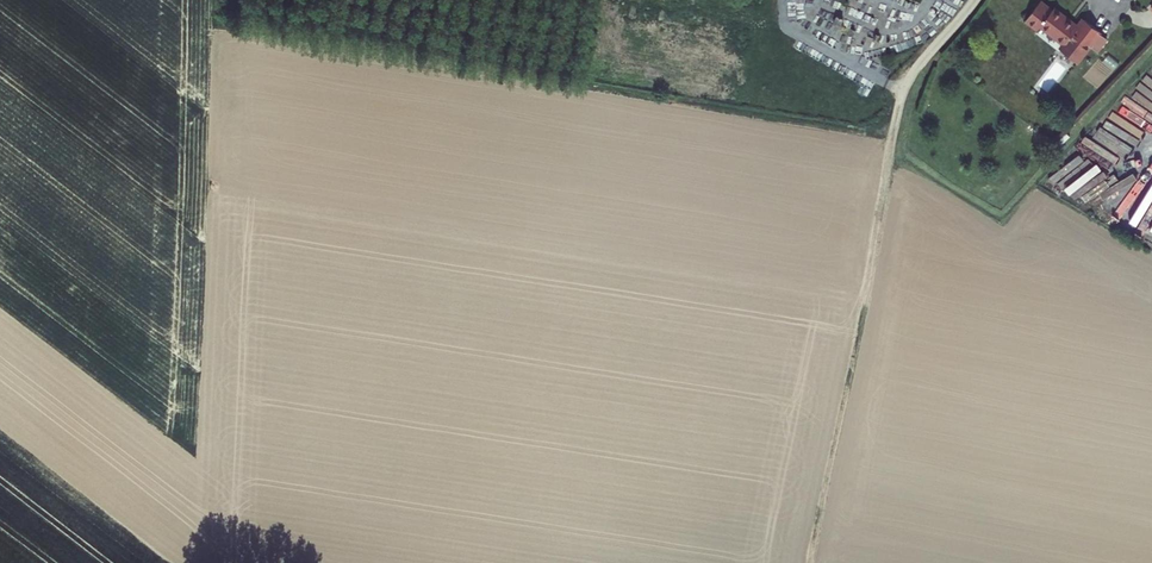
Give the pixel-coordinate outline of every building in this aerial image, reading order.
[(1050,11),(1038,2),(1024,21),(1036,30),(1039,26),(1063,44),(1059,50),(1075,62),(1088,45),(1097,52),(1107,40),(1098,33),(1099,31),(1083,19),(1076,27),(1052,9),(1050,11)]
